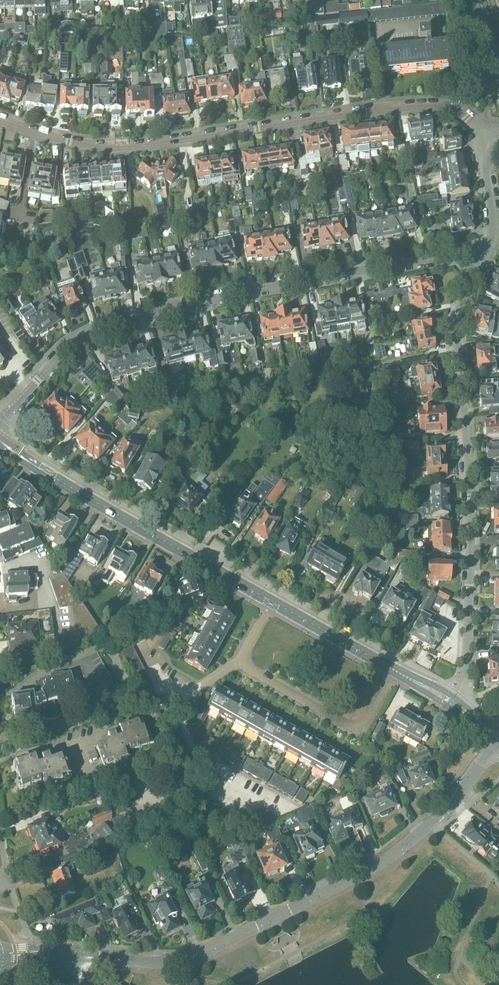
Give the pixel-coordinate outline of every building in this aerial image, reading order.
[(14,0),(4,0),(4,3),(4,10),(14,10),(14,9),(14,0)] [(14,9),(24,9),(24,0),(14,0),(14,9)] [(34,10),(34,0),(24,0),(24,9),(28,9),(28,10),(34,10)] [(34,10),(45,9),(44,0),(34,0),(34,10)] [(60,6),(59,0),(50,0),(50,2),(54,2),(54,13),(60,13),(60,6)] [(86,0),(76,0),(77,3),(80,3),(81,15),(87,15),(86,0)] [(87,15),(87,17),(93,17),(93,3),(97,3),(97,2),(102,2),(101,0),(86,0),(87,15)] [(132,10),(132,0),(122,0),(124,10),(132,10)] [(174,7),(174,14),(180,13),(180,5),(184,5),(184,0),(173,0),(174,7)] [(210,31),(216,30),(227,28),(227,19),(224,0),(210,3),(210,2),(189,5),(194,33),(210,31)] [(338,12),(338,6),(337,3),(325,4),(326,14),(338,12)] [(359,3),(348,4),(349,11),(360,10),(359,3)] [(322,4),(311,5),(312,16),(323,15),(322,4)] [(348,4),(338,6),(338,12),(349,11),(348,4)] [(261,13),(261,16),(262,22),(272,21),(271,16),(271,12),(261,13)] [(366,12),(359,13),(360,22),(367,21),(366,12)] [(339,15),(339,16),(340,25),(347,24),(346,15),(346,14),(339,15)] [(240,18),(227,19),(227,28),(241,27),(240,20),(240,18)] [(308,35),(315,35),(313,19),(306,19),(308,35)] [(35,35),(34,20),(31,20),(31,25),(24,25),(24,35),(35,35)] [(131,26),(124,26),(124,36),(144,36),(144,20),(131,20),(131,26)] [(15,32),(15,35),(18,35),(24,35),(24,25),(15,25),(15,32)] [(74,25),(61,25),(61,34),(74,35),(74,25)] [(225,30),(229,57),(232,71),(237,70),(235,53),(245,51),(241,27),(225,30)] [(424,40),(425,48),(380,52),(382,73),(449,66),(447,46),(430,47),(428,30),(418,32),(418,41),(424,40)] [(166,36),(153,37),(154,44),(167,43),(166,36)] [(183,53),(182,36),(167,37),(168,49),(181,48),(181,49),(179,49),(179,54),(183,53)] [(154,47),(154,44),(153,37),(143,38),(144,48),(154,47)] [(60,54),(59,72),(66,73),(67,54),(60,54)] [(355,64),(348,64),(350,85),(360,84),(361,84),(361,86),(362,87),(367,87),(368,85),(368,84),(366,63),(365,63),(364,56),(354,57),(355,64)] [(308,91),(316,90),(312,64),(303,65),(301,58),(293,59),(294,71),(295,71),(298,92),(308,90),(308,91)] [(336,59),(322,61),(325,87),(330,86),(331,87),(339,87),(336,59)] [(184,61),(185,70),(186,78),(194,77),(192,64),(190,64),(190,60),(184,61)] [(1,100),(8,81),(9,76),(10,73),(0,69),(0,99),(1,100)] [(290,94),(287,74),(286,74),(285,69),(268,71),(272,96),(281,94),(282,95),(283,101),(290,100),(289,94),(290,94)] [(257,86),(251,87),(254,105),(261,104),(261,102),(266,101),(264,87),(266,86),(264,72),(259,73),(258,73),(257,74),(258,78),(256,80),(257,86)] [(43,82),(40,109),(45,109),(44,113),(52,114),(52,110),(53,110),(56,92),(55,92),(55,91),(48,89),(50,77),(45,76),(45,75),(42,74),(42,75),(41,75),(40,81),(43,82)] [(140,115),(138,79),(138,74),(130,74),(131,94),(125,94),(126,115),(127,115),(128,120),(135,120),(135,115),(140,115)] [(158,90),(156,74),(149,75),(151,91),(158,90)] [(8,81),(1,100),(9,103),(9,102),(17,105),(18,100),(19,101),(21,93),(20,93),(21,92),(24,93),(26,82),(9,76),(8,81)] [(209,76),(203,77),(207,102),(221,100),(218,80),(218,78),(210,79),(209,76)] [(207,102),(203,77),(193,79),(192,85),(194,103),(201,102),(201,103),(207,102)] [(230,78),(218,80),(221,100),(227,99),(227,97),(233,96),(230,78)] [(103,111),(106,111),(106,83),(106,79),(103,79),(103,83),(100,83),(100,91),(93,91),(93,111),(94,111),(94,116),(102,116),(102,111),(103,111)] [(145,79),(138,79),(140,115),(144,114),(144,116),(154,116),(152,92),(146,93),(145,79)] [(28,88),(26,106),(27,106),(27,109),(28,110),(33,111),(34,110),(34,108),(40,109),(43,82),(40,81),(34,80),(33,89),(28,88)] [(254,105),(251,87),(250,81),(244,81),(245,88),(239,88),(241,107),(243,106),(243,108),(248,107),(248,106),(254,105)] [(70,110),(74,110),(75,83),(67,82),(66,90),(60,90),(60,106),(59,110),(61,111),(61,115),(69,116),(69,111),(70,111),(70,110)] [(75,83),(74,110),(77,110),(77,111),(78,111),(78,116),(86,116),(86,111),(88,111),(88,91),(81,91),(81,83),(75,83)] [(113,83),(106,83),(106,111),(110,111),(110,112),(112,112),(112,116),(120,116),(120,112),(121,112),(121,92),(113,92),(113,83)] [(170,118),(177,117),(174,96),(174,95),(173,91),(163,92),(162,98),(165,117),(169,116),(170,118)] [(174,95),(174,96),(177,117),(183,116),(183,117),(188,116),(188,115),(190,115),(187,96),(185,97),(185,95),(179,96),(179,94),(174,95)] [(431,124),(430,120),(430,118),(428,118),(427,117),(425,118),(423,119),(418,120),(421,140),(423,140),(423,143),(434,141),(432,133),(436,132),(435,124),(431,124)] [(421,140),(418,120),(413,121),(411,120),(409,120),(408,121),(406,122),(408,133),(405,134),(407,147),(412,146),(411,142),(421,140)] [(388,148),(394,148),(391,125),(385,126),(384,125),(381,125),(379,127),(381,144),(388,143),(388,148)] [(368,128),(367,128),(369,146),(381,144),(379,127),(378,127),(376,126),(369,126),(368,128)] [(369,146),(367,128),(365,128),(364,127),(361,127),(359,129),(355,129),(358,152),(369,151),(369,146)] [(345,153),(358,152),(355,129),(354,130),(352,128),(349,129),(348,130),(342,131),(343,135),(345,153)] [(321,133),(317,134),(316,135),(320,158),(332,156),(328,133),(322,134),(321,133)] [(313,134),(310,135),(309,136),(300,138),(301,146),(304,145),(305,157),(299,158),(300,170),(302,182),(303,192),(304,196),(315,195),(311,174),(308,175),(306,161),(320,159),(320,158),(316,135),(314,135),(313,134)] [(458,134),(442,136),(444,152),(461,149),(461,148),(461,146),(461,143),(460,141),(458,134)] [(405,145),(398,146),(399,156),(406,155),(405,145)] [(266,149),(269,171),(277,170),(277,172),(282,171),(278,150),(275,150),(275,148),(266,149)] [(293,168),(294,167),(291,148),(278,150),(282,171),(282,169),(288,168),(288,170),(293,169),(293,168)] [(257,153),(255,153),(258,173),(269,171),(266,149),(257,150),(257,153)] [(258,173),(255,153),(242,155),(245,175),(258,173)] [(9,182),(13,159),(9,158),(10,156),(4,155),(3,157),(1,157),(0,165),(0,180),(9,182)] [(346,155),(339,156),(341,172),(348,171),(346,155)] [(219,159),(222,176),(223,184),(239,181),(238,176),(240,176),(238,166),(233,167),(231,157),(219,159)] [(464,157),(445,160),(442,161),(443,171),(465,168),(464,157)] [(13,159),(9,182),(9,185),(21,187),(25,161),(23,161),(23,159),(17,158),(17,160),(13,159)] [(219,159),(207,161),(210,178),(211,185),(223,183),(222,176),(219,159)] [(410,161),(412,177),(420,176),(420,172),(416,173),(415,168),(424,167),(422,159),(420,159),(410,161)] [(199,160),(194,161),(194,163),(197,180),(198,183),(204,182),(203,179),(210,178),(207,161),(200,162),(199,160)] [(164,167),(158,168),(161,191),(166,190),(164,180),(166,180),(170,183),(180,171),(179,168),(175,165),(175,163),(172,161),(170,162),(169,161),(164,167)] [(161,191),(158,168),(150,169),(144,164),(143,165),(141,166),(139,169),(140,170),(137,174),(139,180),(141,181),(140,182),(150,188),(154,182),(155,182),(157,192),(161,191)] [(34,167),(32,167),(28,193),(40,195),(44,169),(40,168),(40,166),(34,165),(34,167)] [(115,167),(111,168),(114,193),(126,192),(123,166),(123,167),(121,165),(116,166),(115,167)] [(48,167),(48,169),(44,169),(40,195),(51,197),(51,198),(58,198),(59,198),(57,178),(58,176),(55,175),(56,171),(54,170),(54,168),(48,167)] [(102,195),(102,194),(100,168),(99,168),(97,167),(93,167),(91,170),(88,170),(90,195),(90,197),(102,195)] [(111,168),(108,168),(107,168),(105,167),(101,167),(100,168),(102,194),(114,193),(111,168)] [(449,179),(449,183),(467,180),(465,168),(443,171),(444,180),(449,179)] [(90,195),(88,170),(87,170),(86,169),(81,169),(79,171),(76,171),(78,196),(90,195)] [(76,171),(72,171),(71,171),(70,170),(65,170),(63,172),(66,197),(78,196),(76,171)] [(302,182),(300,170),(293,171),(295,183),(302,182)] [(345,189),(343,179),(342,175),(335,176),(338,190),(345,189)] [(343,179),(345,189),(347,200),(349,210),(355,209),(351,183),(350,178),(343,179)] [(467,180),(449,183),(445,183),(447,194),(451,194),(451,195),(469,192),(467,180)] [(414,184),(408,186),(410,198),(417,197),(414,184)] [(251,187),(244,189),(246,202),(253,201),(251,187)] [(347,200),(345,189),(338,190),(340,201),(347,200)] [(418,204),(431,202),(439,201),(438,194),(417,198),(418,204)] [(297,199),(290,200),(292,213),(299,211),(297,199)] [(6,209),(9,204),(0,200),(0,207),(6,209)] [(196,201),(197,210),(197,212),(198,212),(206,210),(205,200),(196,201)] [(287,200),(280,202),(283,214),(290,213),(287,200)] [(439,201),(431,202),(432,208),(447,206),(446,200),(439,201)] [(450,211),(448,212),(450,219),(451,219),(472,216),(471,214),(472,213),(472,210),(471,209),(470,202),(468,203),(459,204),(449,206),(450,211)] [(261,203),(252,204),(253,212),(262,210),(261,203)] [(405,208),(397,209),(402,235),(409,234),(408,231),(416,230),(410,204),(404,205),(405,208)] [(231,207),(234,221),(235,229),(242,227),(238,206),(231,207)] [(383,212),(388,238),(394,237),(395,238),(396,238),(400,238),(401,236),(401,235),(402,235),(397,209),(383,212)] [(197,212),(197,210),(191,211),(193,223),(199,222),(198,212),(197,212)] [(167,226),(164,211),(157,212),(159,228),(167,226)] [(193,223),(191,211),(185,212),(186,224),(193,223)] [(383,212),(370,215),(375,240),(376,240),(376,241),(378,242),(381,241),(382,240),(382,239),(388,238),(383,212)] [(375,240),(370,215),(363,216),(363,213),(355,214),(360,241),(367,239),(368,242),(375,240)] [(328,218),(329,222),(334,245),(341,244),(340,242),(348,240),(343,215),(328,218)] [(452,226),(451,226),(452,233),(453,233),(466,231),(473,230),(474,230),(473,222),(472,216),(451,219),(452,226)] [(52,218),(40,218),(40,226),(52,224),(52,218)] [(236,233),(235,229),(234,221),(227,222),(230,234),(236,233)] [(320,249),(316,225),(309,226),(307,225),(307,221),(300,223),(301,226),(300,226),(305,249),(312,247),(313,249),(320,248),(320,249)] [(329,222),(316,225),(320,249),(326,248),(327,249),(328,250),(331,249),(333,248),(332,247),(334,247),(334,245),(329,222)] [(58,236),(55,228),(42,233),(45,240),(58,236)] [(243,234),(245,246),(248,259),(255,258),(256,260),(263,259),(263,260),(264,260),(259,237),(252,238),(250,236),(252,236),(250,228),(240,230),(241,235),(243,234)] [(272,234),(277,256),(284,255),(283,253),(291,251),(286,229),(280,230),(279,233),(272,234)] [(184,231),(178,232),(181,245),(188,244),(186,233),(184,233),(184,231)] [(259,237),(264,260),(269,259),(270,260),(271,261),(274,260),(275,259),(275,258),(277,257),(277,256),(272,234),(272,231),(259,234),(259,237)] [(424,236),(425,243),(437,241),(436,235),(424,236)] [(215,240),(216,243),(222,268),(222,267),(229,265),(228,263),(235,261),(230,237),(215,240)] [(208,271),(222,268),(216,243),(203,246),(208,271)] [(208,271),(203,246),(197,248),(196,246),(188,248),(193,271),(200,269),(201,271),(208,270),(208,271)] [(161,258),(167,283),(167,282),(174,280),(173,278),(181,276),(178,263),(175,251),(168,253),(168,256),(161,258)] [(72,256),(73,259),(77,271),(81,281),(88,278),(85,268),(88,267),(82,252),(72,256)] [(128,256),(120,257),(121,272),(129,271),(128,256)] [(148,259),(148,261),(154,286),(155,286),(155,287),(156,288),(160,287),(161,285),(161,284),(167,283),(161,258),(161,256),(159,256),(157,256),(155,256),(153,257),(151,257),(150,258),(149,258),(148,259)] [(77,271),(73,259),(67,261),(70,273),(77,271)] [(154,286),(148,261),(141,262),(140,259),(132,260),(138,286),(146,284),(146,286),(153,285),(153,286),(154,286)] [(105,275),(110,300),(117,298),(117,296),(125,294),(125,290),(124,291),(118,264),(108,266),(110,273),(105,275)] [(49,271),(39,275),(43,286),(53,283),(49,271)] [(89,273),(95,297),(93,297),(94,300),(103,299),(103,301),(110,300),(105,275),(95,277),(94,272),(89,273)] [(491,284),(498,288),(498,275),(496,273),(494,277),(493,278),(491,281),(491,282),(491,284)] [(409,290),(395,292),(397,301),(400,300),(408,299),(408,298),(414,297),(429,294),(433,294),(432,289),(434,287),(434,283),(431,282),(425,283),(424,280),(411,283),(408,284),(409,290)] [(62,293),(70,316),(77,313),(76,311),(84,308),(79,291),(78,292),(74,282),(56,288),(58,294),(62,293)] [(485,295),(498,302),(498,288),(491,284),(490,285),(489,286),(487,288),(487,290),(485,295)] [(373,293),(367,294),(369,307),(397,301),(395,292),(395,289),(385,291),(386,294),(374,297),(373,293)] [(408,299),(400,300),(402,310),(410,309),(411,313),(430,309),(428,301),(431,300),(429,294),(414,297),(408,298),(408,299)] [(7,297),(1,301),(3,304),(9,315),(17,309),(11,299),(10,300),(7,297)] [(46,298),(31,308),(48,333),(54,329),(52,327),(60,322),(47,303),(49,301),(46,298)] [(333,304),(331,304),(336,327),(337,334),(350,331),(349,325),(345,301),(339,302),(339,301),(337,301),(334,301),(332,303),(333,304)] [(345,301),(349,325),(355,323),(357,326),(358,331),(365,329),(361,302),(353,303),(353,301),(346,302),(345,301)] [(320,324),(314,325),(316,338),(320,337),(322,332),(328,331),(329,335),(337,334),(336,327),(331,304),(332,305),(325,306),(325,308),(318,310),(318,314),(320,324)] [(18,316),(33,340),(41,335),(42,337),(48,333),(31,308),(18,316)] [(476,322),(497,325),(498,325),(498,318),(498,317),(498,312),(496,312),(495,312),(485,310),(478,309),(476,322)] [(281,313),(274,314),(279,337),(292,335),(288,312),(287,312),(287,310),(285,310),(282,310),(281,312),(281,313)] [(300,336),(308,335),(303,312),(296,314),(295,311),(288,313),(288,311),(288,312),(292,335),(298,334),(300,336)] [(280,344),(279,337),(274,314),(275,315),(267,316),(268,319),(260,320),(265,343),(271,342),(272,346),(280,344)] [(239,319),(232,321),(237,344),(244,343),(245,345),(252,343),(248,323),(249,323),(248,320),(239,322),(239,319)] [(430,322),(429,319),(429,320),(412,323),(414,338),(431,334),(430,330),(431,330),(432,330),(431,328),(432,326),(431,323),(430,322)] [(219,355),(223,354),(225,354),(225,355),(226,355),(226,354),(228,353),(229,349),(229,348),(231,345),(237,344),(232,321),(225,322),(226,325),(217,326),(218,330),(219,330),(221,341),(216,342),(219,355)] [(474,334),(491,337),(498,338),(498,325),(497,325),(476,322),(474,334)] [(18,327),(11,331),(19,343),(26,339),(18,327)] [(189,333),(189,334),(195,358),(202,356),(204,360),(211,358),(204,333),(197,335),(196,333),(189,335),(189,333)] [(372,333),(366,334),(368,345),(374,344),(372,333)] [(182,361),(195,358),(189,334),(183,335),(181,334),(178,334),(177,337),(176,337),(182,361)] [(434,340),(433,338),(432,339),(431,334),(414,338),(405,340),(406,346),(405,347),(405,352),(407,353),(407,354),(435,349),(435,346),(436,345),(435,341),(434,340)] [(162,368),(163,371),(166,379),(172,377),(171,374),(173,373),(172,370),(175,369),(174,363),(182,361),(176,337),(176,338),(169,340),(169,342),(161,344),(167,366),(162,368)] [(325,341),(318,342),(321,359),(328,357),(325,341)] [(316,343),(309,344),(312,358),(318,357),(316,343)] [(153,374),(157,373),(148,346),(141,349),(140,347),(133,349),(140,370),(140,371),(151,368),(152,369),(151,369),(152,373),(151,373),(151,375),(153,374)] [(493,347),(476,348),(477,361),(495,360),(498,359),(498,346),(493,347)] [(127,376),(128,378),(141,374),(140,371),(140,370),(133,349),(132,350),(130,348),(126,349),(126,352),(119,354),(126,375),(127,376)] [(260,351),(251,352),(253,364),(262,362),(260,351)] [(113,383),(128,378),(127,376),(126,375),(119,354),(112,356),(113,358),(105,361),(113,383)] [(477,361),(478,368),(478,374),(498,372),(498,364),(495,364),(495,360),(477,361)] [(87,368),(83,372),(82,373),(81,373),(85,377),(92,384),(102,374),(93,362),(87,368)] [(418,377),(419,382),(436,379),(435,375),(436,375),(437,375),(436,372),(437,371),(436,368),(435,367),(434,364),(434,365),(416,368),(416,369),(412,370),(413,378),(418,377)] [(399,366),(385,369),(386,379),(400,376),(399,366)] [(273,369),(264,370),(266,385),(275,383),(273,369)] [(167,381),(166,379),(163,371),(157,373),(161,384),(167,381)] [(439,385),(438,382),(438,383),(437,383),(436,379),(419,382),(414,383),(417,398),(440,393),(440,391),(441,389),(440,386),(439,385)] [(498,395),(498,382),(497,382),(479,384),(480,389),(479,391),(480,394),(480,395),(481,395),(481,397),(498,395)] [(104,400),(113,390),(108,385),(99,395),(104,400)] [(121,399),(126,395),(119,387),(113,390),(121,399)] [(366,387),(354,390),(359,412),(370,410),(366,387)] [(117,404),(121,399),(113,390),(104,400),(97,408),(102,413),(113,401),(117,404)] [(481,397),(481,398),(480,400),(480,402),(481,404),(482,409),(494,408),(495,414),(498,414),(498,395),(481,397)] [(55,424),(56,424),(71,407),(76,403),(71,398),(66,403),(58,396),(56,398),(54,397),(43,409),(51,417),(49,418),(51,420),(50,420),(51,422),(53,424),(55,424)] [(234,404),(241,410),(247,404),(240,397),(234,404)] [(76,403),(71,407),(56,424),(57,425),(56,426),(57,428),(59,429),(61,430),(61,429),(62,430),(64,429),(68,433),(73,428),(78,422),(86,413),(81,408),(78,411),(72,406),(76,403)] [(417,410),(419,422),(435,420),(435,423),(444,422),(443,407),(423,409),(417,410)] [(121,412),(132,420),(138,424),(140,408),(121,412)] [(498,414),(498,421),(490,422),(485,423),(485,429),(483,431),(483,436),(486,438),(498,437),(498,414)] [(82,449),(86,451),(100,435),(102,432),(96,427),(99,424),(94,419),(86,429),(86,428),(80,435),(81,435),(76,440),(81,444),(79,445),(82,449)] [(130,433),(138,424),(132,420),(124,429),(130,433)] [(435,420),(419,422),(419,428),(416,428),(417,435),(445,433),(444,422),(435,423),(435,420)] [(109,438),(102,432),(100,435),(86,451),(88,455),(93,457),(94,455),(98,459),(103,454),(103,455),(109,448),(108,448),(116,439),(112,434),(109,438)] [(116,471),(117,469),(124,473),(137,450),(131,446),(132,444),(125,440),(118,451),(115,450),(112,453),(115,455),(109,467),(116,471)] [(418,442),(405,443),(406,451),(419,450),(418,442)] [(487,460),(498,459),(498,445),(486,446),(487,460)] [(444,449),(444,446),(444,447),(425,448),(426,463),(444,461),(444,457),(445,457),(445,455),(446,453),(445,450),(444,449)] [(138,465),(131,473),(137,477),(134,482),(138,484),(146,489),(150,491),(156,481),(161,484),(165,476),(161,474),(165,466),(147,456),(141,466),(138,464),(138,465)] [(444,461),(426,463),(428,478),(446,476),(447,476),(446,474),(447,472),(447,469),(446,468),(446,465),(445,465),(445,466),(444,466),(444,461)] [(202,466),(197,462),(186,476),(190,480),(186,485),(185,484),(173,498),(175,500),(173,502),(179,507),(181,505),(189,512),(201,498),(200,497),(205,491),(194,482),(199,476),(196,474),(202,466)] [(389,465),(390,481),(398,481),(397,465),(389,465)] [(491,472),(491,476),(490,478),(490,481),(491,482),(491,484),(498,483),(498,471),(491,471),(491,472)] [(237,502),(227,517),(234,522),(233,524),(239,528),(246,517),(251,521),(254,516),(259,510),(258,509),(273,487),(264,480),(256,491),(255,490),(256,488),(252,485),(249,489),(246,487),(236,501),(237,502)] [(287,485),(280,480),(271,493),(276,497),(281,490),(282,491),(287,485)] [(13,511),(29,488),(23,483),(21,486),(20,485),(19,487),(13,482),(9,488),(8,487),(4,494),(4,495),(0,501),(0,504),(5,507),(6,506),(13,511)] [(491,484),(491,485),(490,487),(491,489),(491,491),(492,496),(498,496),(498,483),(491,484)] [(361,499),(366,490),(359,487),(354,495),(361,499)] [(36,493),(29,488),(13,511),(20,516),(22,514),(28,519),(31,513),(32,514),(37,508),(38,509),(41,505),(39,504),(40,503),(34,497),(34,496),(36,493)] [(429,490),(430,503),(449,502),(449,496),(450,495),(450,492),(448,490),(448,489),(429,490)] [(300,496),(294,506),(301,510),(307,500),(306,499),(301,496),(300,496)] [(451,513),(451,509),(449,508),(449,502),(430,503),(431,517),(450,516),(450,514),(451,513)] [(338,508),(330,504),(323,516),(331,521),(338,508)] [(265,544),(282,515),(269,507),(262,518),(261,518),(252,533),(260,538),(259,540),(265,544)] [(51,528),(46,537),(53,542),(51,546),(61,552),(67,556),(71,551),(73,547),(66,543),(77,525),(76,522),(72,519),(70,521),(67,519),(70,515),(64,511),(61,516),(60,516),(52,529),(51,528)] [(15,528),(11,519),(9,520),(8,519),(3,521),(0,513),(0,534),(15,528)] [(293,519),(276,549),(280,551),(289,556),(290,556),(291,556),(292,556),(293,556),(293,555),(294,555),(296,551),(296,550),(296,549),(295,548),(295,547),(294,547),(294,546),(298,538),(299,538),(302,532),(301,532),(302,531),(305,525),(299,522),(293,519)] [(381,527),(376,524),(371,531),(377,534),(381,527)] [(450,528),(450,526),(428,526),(428,540),(451,539),(451,534),(452,534),(452,528),(450,528)] [(19,556),(43,546),(38,538),(34,540),(28,527),(0,539),(0,549),(5,562),(19,556)] [(58,569),(68,584),(73,577),(70,576),(83,555),(88,558),(86,560),(88,561),(96,566),(107,546),(106,543),(102,541),(99,542),(90,537),(86,544),(84,543),(77,555),(71,551),(67,556),(58,569)] [(451,539),(428,540),(428,551),(432,551),(432,552),(448,552),(451,552),(451,550),(452,550),(452,545),(451,545),(451,539)] [(319,572),(331,553),(327,550),(330,545),(322,540),(307,565),(312,568),(318,572),(319,571),(319,572)] [(103,575),(99,572),(94,580),(99,583),(101,580),(107,584),(114,572),(116,574),(116,575),(125,580),(139,555),(131,551),(128,557),(125,555),(125,556),(117,552),(112,560),(113,560),(108,570),(107,569),(103,575)] [(331,553),(319,572),(320,572),(319,573),(320,574),(321,573),(327,576),(325,580),(334,585),(336,582),(339,578),(338,577),(347,563),(331,553)] [(389,562),(388,565),(372,555),(352,591),(354,592),(354,595),(357,596),(359,595),(370,601),(390,566),(396,570),(397,569),(401,562),(403,558),(398,557),(395,557),(391,563),(389,562)] [(403,558),(401,562),(412,568),(412,558),(411,558),(403,558)] [(451,566),(451,563),(445,563),(434,563),(428,563),(421,563),(421,572),(427,572),(427,580),(451,581),(451,578),(452,577),(452,575),(451,574),(451,571),(452,570),(452,567),(451,566)] [(154,572),(146,567),(135,586),(153,596),(159,585),(158,585),(162,578),(162,577),(164,574),(163,572),(159,570),(157,570),(155,573),(154,573),(154,572)] [(56,654),(104,637),(68,584),(58,569),(55,571),(57,575),(48,578),(59,610),(71,608),(74,636),(54,638),(55,650),(56,654)] [(9,602),(16,602),(16,597),(27,596),(26,589),(37,589),(36,581),(38,581),(38,579),(36,579),(36,576),(29,576),(28,574),(8,575),(8,588),(7,588),(6,589),(6,596),(8,597),(9,602)] [(202,594),(199,585),(197,586),(196,583),(190,580),(175,586),(173,592),(174,595),(173,595),(178,610),(197,603),(196,600),(203,597),(202,594)] [(381,607),(393,614),(402,598),(407,589),(400,585),(395,593),(386,588),(378,603),(382,606),(381,607)] [(402,598),(393,614),(405,622),(417,602),(413,600),(415,597),(407,592),(408,589),(407,589),(402,598)] [(424,603),(430,592),(425,589),(419,601),(424,603)] [(440,590),(437,595),(448,601),(451,596),(440,590)] [(424,616),(423,616),(410,638),(412,639),(413,640),(416,642),(417,642),(424,645),(424,647),(427,648),(428,648),(431,649),(434,651),(438,644),(445,633),(435,627),(437,624),(432,621),(435,616),(427,611),(436,595),(430,592),(424,603),(419,611),(425,614),(424,616)] [(445,600),(439,597),(434,604),(440,608),(445,600)] [(211,612),(199,634),(219,645),(220,643),(221,643),(223,640),(222,639),(230,625),(232,625),(233,622),(232,620),(233,619),(222,612),(224,610),(208,601),(204,608),(211,612)] [(137,620),(143,623),(144,623),(144,622),(152,608),(146,604),(137,620)] [(144,623),(154,620),(158,611),(152,608),(144,622),(144,623)] [(51,609),(37,611),(38,619),(52,618),(51,609)] [(8,625),(9,639),(39,635),(38,622),(8,625)] [(165,635),(171,639),(175,632),(169,629),(165,635)] [(218,647),(219,645),(199,634),(186,658),(184,661),(204,672),(206,669),(207,669),(208,667),(207,665),(215,651),(217,651),(218,648),(218,647)] [(39,635),(9,639),(11,652),(41,649),(39,635)] [(165,635),(162,641),(167,644),(171,639),(165,635)] [(118,647),(130,642),(126,636),(115,641),(118,647)] [(162,641),(160,643),(158,647),(164,650),(166,647),(167,644),(162,641)] [(121,653),(132,647),(130,642),(118,647),(121,653)] [(42,659),(54,655),(53,647),(41,651),(42,659)] [(132,647),(121,653),(124,658),(135,653),(132,647)] [(75,677),(78,692),(112,681),(98,653),(60,666),(62,673),(64,672),(64,676),(70,674),(72,678),(75,677)] [(127,664),(138,659),(135,653),(124,658),(127,664)] [(489,659),(490,671),(498,670),(498,658),(489,659)] [(138,659),(127,664),(130,670),(141,664),(138,659)] [(133,675),(144,670),(141,664),(130,670),(133,675)] [(144,670),(133,675),(135,681),(147,675),(144,670)] [(490,671),(491,684),(498,683),(498,670),(490,671)] [(64,672),(62,673),(50,675),(50,677),(39,681),(39,684),(37,686),(36,687),(36,686),(35,687),(37,697),(34,698),(33,694),(11,697),(15,721),(37,717),(36,713),(39,712),(39,713),(40,720),(54,720),(56,719),(58,718),(60,716),(57,709),(55,709),(54,701),(60,699),(60,700),(78,697),(78,692),(75,677),(72,678),(70,674),(64,676),(64,672)] [(138,686),(150,681),(147,675),(135,681),(138,686)] [(150,681),(138,686),(141,692),(153,687),(150,681)] [(153,687),(141,692),(144,698),(156,692),(153,687)] [(210,710),(233,723),(244,704),(242,703),(243,701),(240,699),(238,700),(224,692),(224,690),(221,689),(219,690),(218,689),(211,700),(209,699),(196,720),(202,724),(210,710)] [(144,698),(147,703),(152,701),(158,698),(156,692),(144,698)] [(152,701),(155,707),(167,702),(163,695),(158,698),(152,701)] [(246,705),(244,704),(233,723),(259,738),(270,718),(269,718),(269,716),(266,714),(264,715),(250,707),(250,705),(248,704),(246,705)] [(387,727),(403,737),(414,718),(407,715),(408,712),(402,709),(401,711),(400,711),(398,713),(396,712),(387,727)] [(104,744),(97,746),(103,765),(105,771),(115,767),(113,764),(130,758),(127,749),(129,748),(130,751),(149,745),(154,743),(151,733),(146,735),(143,728),(146,727),(143,718),(138,720),(119,726),(122,734),(123,737),(117,739),(115,733),(108,735),(110,742),(104,744)] [(272,719),(270,718),(259,738),(285,753),(296,733),(294,732),(295,730),(292,729),(290,730),(276,722),(276,720),(273,718),(272,719)] [(429,727),(414,718),(403,737),(405,737),(407,734),(420,741),(421,740),(423,742),(427,735),(425,734),(429,727)] [(387,727),(380,723),(374,734),(380,738),(387,727)] [(41,734),(43,739),(50,737),(48,731),(41,734)] [(298,734),(296,733),(285,753),(311,767),(322,748),(321,747),(321,745),(318,744),(317,745),(302,737),(302,735),(300,733),(298,734)] [(204,749),(210,738),(205,735),(199,746),(204,749)] [(216,741),(210,738),(204,749),(210,752),(216,741)] [(216,741),(210,752),(213,754),(219,743),(216,741)] [(219,757),(225,746),(222,744),(216,755),(219,757)] [(231,750),(225,746),(219,757),(225,760),(231,750)] [(311,767),(336,781),(332,788),(340,792),(350,774),(344,771),(349,762),(347,761),(347,760),(345,759),(343,760),(328,751),(328,749),(326,748),(324,749),(322,748),(311,767)] [(230,764),(237,753),(231,750),(225,760),(230,764)] [(429,751),(409,759),(412,766),(431,758),(429,751)] [(242,756),(237,753),(230,764),(236,767),(242,756)] [(34,756),(15,763),(19,772),(16,773),(22,789),(41,783),(40,779),(42,778),(46,788),(62,782),(61,780),(71,777),(68,769),(64,758),(56,760),(51,762),(48,756),(42,758),(44,765),(38,767),(37,764),(34,756)] [(242,756),(236,767),(239,769),(246,758),(242,756)] [(245,772),(251,761),(248,759),(242,770),(245,772)] [(258,779),(264,768),(251,761),(245,772),(258,779)] [(264,768),(258,779),(263,782),(269,771),(264,768)] [(422,787),(434,782),(431,774),(429,775),(426,768),(409,775),(415,790),(417,789),(418,790),(422,788),(422,787)] [(403,769),(396,772),(403,783),(408,781),(403,769)] [(269,771),(263,782),(266,784),(272,773),(269,771)] [(272,787),(278,776),(275,774),(269,785),(272,787)] [(284,779),(278,776),(272,787),(278,790),(284,779)] [(372,816),(373,815),(379,813),(380,816),(382,817),(388,815),(388,813),(387,809),(394,806),(388,792),(387,789),(394,787),(387,776),(377,780),(379,786),(380,788),(379,788),(380,791),(364,798),(366,801),(365,801),(372,816)] [(289,782),(284,779),(278,790),(283,793),(289,782)] [(295,785),(289,782),(283,793),(289,796),(295,785)] [(298,787),(295,785),(289,796),(292,798),(298,787)] [(110,798),(116,796),(113,787),(105,790),(105,789),(101,791),(102,791),(94,794),(96,800),(110,795),(110,798)] [(301,789),(295,800),(302,804),(308,793),(301,789)] [(67,800),(56,804),(58,809),(69,805),(67,800)] [(268,807),(262,810),(267,822),(274,819),(268,807)] [(301,812),(299,814),(304,823),(310,821),(314,819),(316,818),(311,807),(308,809),(301,812)] [(362,828),(354,809),(342,814),(340,814),(339,815),(338,815),(338,816),(337,817),(337,818),(338,819),(338,820),(332,823),(333,826),(329,828),(336,843),(347,838),(345,832),(352,829),(353,832),(362,828)] [(112,810),(91,819),(94,827),(112,819),(112,810)] [(265,821),(259,810),(254,813),(259,824),(265,821)] [(254,813),(248,815),(253,827),(259,824),(254,813)] [(253,827),(248,815),(242,818),(248,829),(253,827)] [(33,841),(35,840),(52,834),(52,833),(49,827),(53,825),(52,821),(48,823),(46,818),(35,823),(36,826),(28,829),(29,830),(27,831),(29,836),(31,836),(33,841)] [(242,832),(248,829),(242,818),(237,821),(242,832)] [(300,825),(304,835),(295,839),(304,858),(322,850),(310,821),(304,823),(300,825)] [(264,826),(268,835),(269,835),(271,840),(266,842),(270,850),(258,856),(266,875),(268,874),(269,876),(277,872),(276,870),(285,866),(274,842),(282,838),(278,831),(274,822),(264,826)] [(497,863),(498,860),(498,848),(496,845),(498,841),(498,836),(491,830),(487,835),(473,823),(472,824),(471,824),(462,834),(467,839),(466,840),(474,846),(474,847),(476,847),(477,849),(477,850),(486,857),(488,856),(490,858),(490,857),(497,863)] [(113,832),(105,824),(92,835),(94,838),(88,843),(77,847),(79,853),(92,848),(100,845),(115,840),(113,832)] [(42,857),(51,854),(49,849),(60,845),(57,839),(61,838),(62,839),(65,838),(62,829),(55,832),(52,833),(52,834),(35,840),(37,846),(37,847),(38,850),(39,851),(40,852),(41,852),(42,857)] [(116,846),(115,840),(100,845),(102,851),(116,846)] [(223,872),(225,876),(224,877),(236,901),(242,899),(242,900),(249,897),(249,895),(254,893),(249,883),(250,883),(245,874),(241,868),(239,869),(238,865),(247,860),(241,849),(239,850),(236,844),(231,847),(234,853),(228,856),(233,866),(223,872)] [(95,855),(92,848),(79,853),(81,857),(85,855),(87,858),(95,855)] [(201,853),(194,856),(203,873),(209,869),(201,853)] [(67,869),(51,874),(51,875),(52,874),(53,877),(54,877),(55,879),(54,879),(55,882),(57,882),(59,889),(58,890),(60,898),(59,898),(60,899),(66,897),(71,896),(71,895),(76,893),(68,871),(74,869),(72,863),(81,860),(79,854),(63,860),(66,866),(67,869)] [(127,872),(124,874),(127,883),(129,888),(133,886),(127,872)] [(195,888),(193,884),(184,888),(196,910),(197,910),(202,919),(213,913),(209,904),(214,901),(208,886),(214,883),(210,873),(198,879),(201,885),(195,888)] [(173,889),(162,895),(163,899),(150,905),(154,913),(153,914),(158,924),(160,923),(162,927),(161,927),(162,930),(164,929),(165,931),(169,929),(170,931),(178,927),(173,917),(176,915),(172,908),(173,908),(171,903),(178,899),(173,889)] [(99,895),(93,897),(97,907),(104,905),(99,895)] [(113,913),(115,918),(112,920),(114,923),(115,923),(118,930),(120,929),(125,938),(129,936),(131,937),(134,935),(135,933),(139,931),(137,927),(137,925),(136,922),(134,922),(132,918),(140,914),(131,896),(125,899),(128,903),(114,910),(115,912),(113,913)] [(86,900),(88,904),(52,919),(54,923),(53,923),(54,926),(54,925),(56,929),(60,928),(61,931),(78,924),(81,931),(94,926),(90,915),(99,912),(97,907),(93,897),(86,900)] [(111,919),(107,908),(99,912),(103,922),(111,919)]
